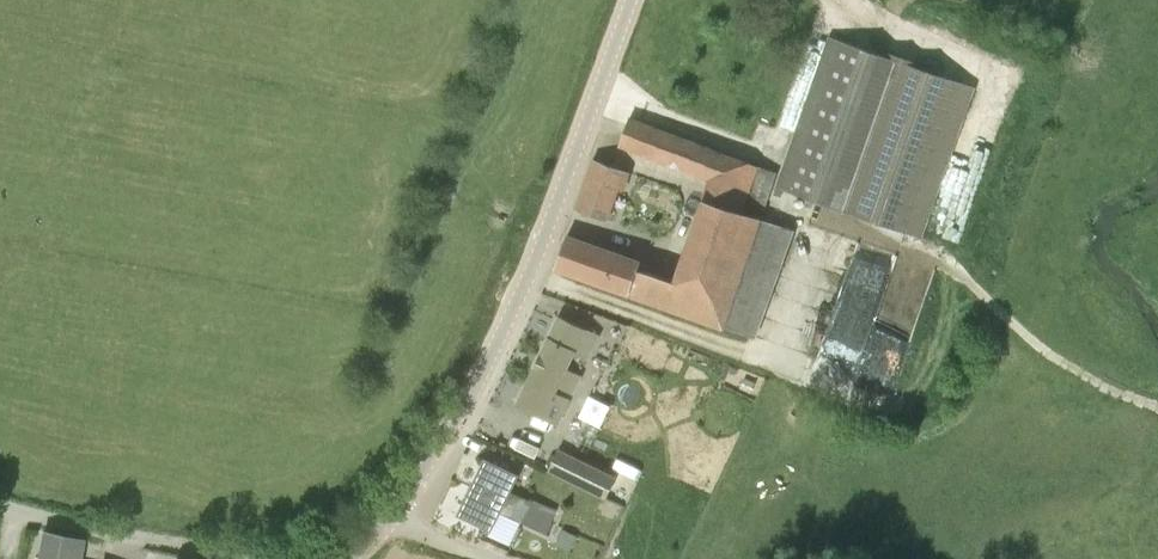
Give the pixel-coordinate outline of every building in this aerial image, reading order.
[(974,86),(898,60),(830,36),(778,187),(921,237),(974,86)] [(788,227),(759,217),(775,174),(629,119),(620,143),(714,177),(676,282),(638,268),(641,262),(567,236),(555,268),(750,336),(788,227)] [(624,169),(594,159),(576,210),(605,220),(624,169)] [(598,334),(585,328),(560,317),(518,403),(558,422),(580,375),(570,371),(571,370),(566,368),(573,353),(586,359),(598,334)] [(593,393),(585,412),(605,421),(613,402),(593,393)] [(560,450),(551,471),(605,497),(615,477),(560,450)] [(473,486),(504,501),(517,474),(487,459),(473,486)] [(491,529),(504,501),(473,486),(460,514),(491,529)] [(520,497),(511,516),(546,533),(552,521),(556,510),(531,499),(530,502),(520,497)] [(570,550),(577,535),(563,528),(556,544),(570,550)] [(73,538),(44,533),(40,558),(70,558),(73,538)]
